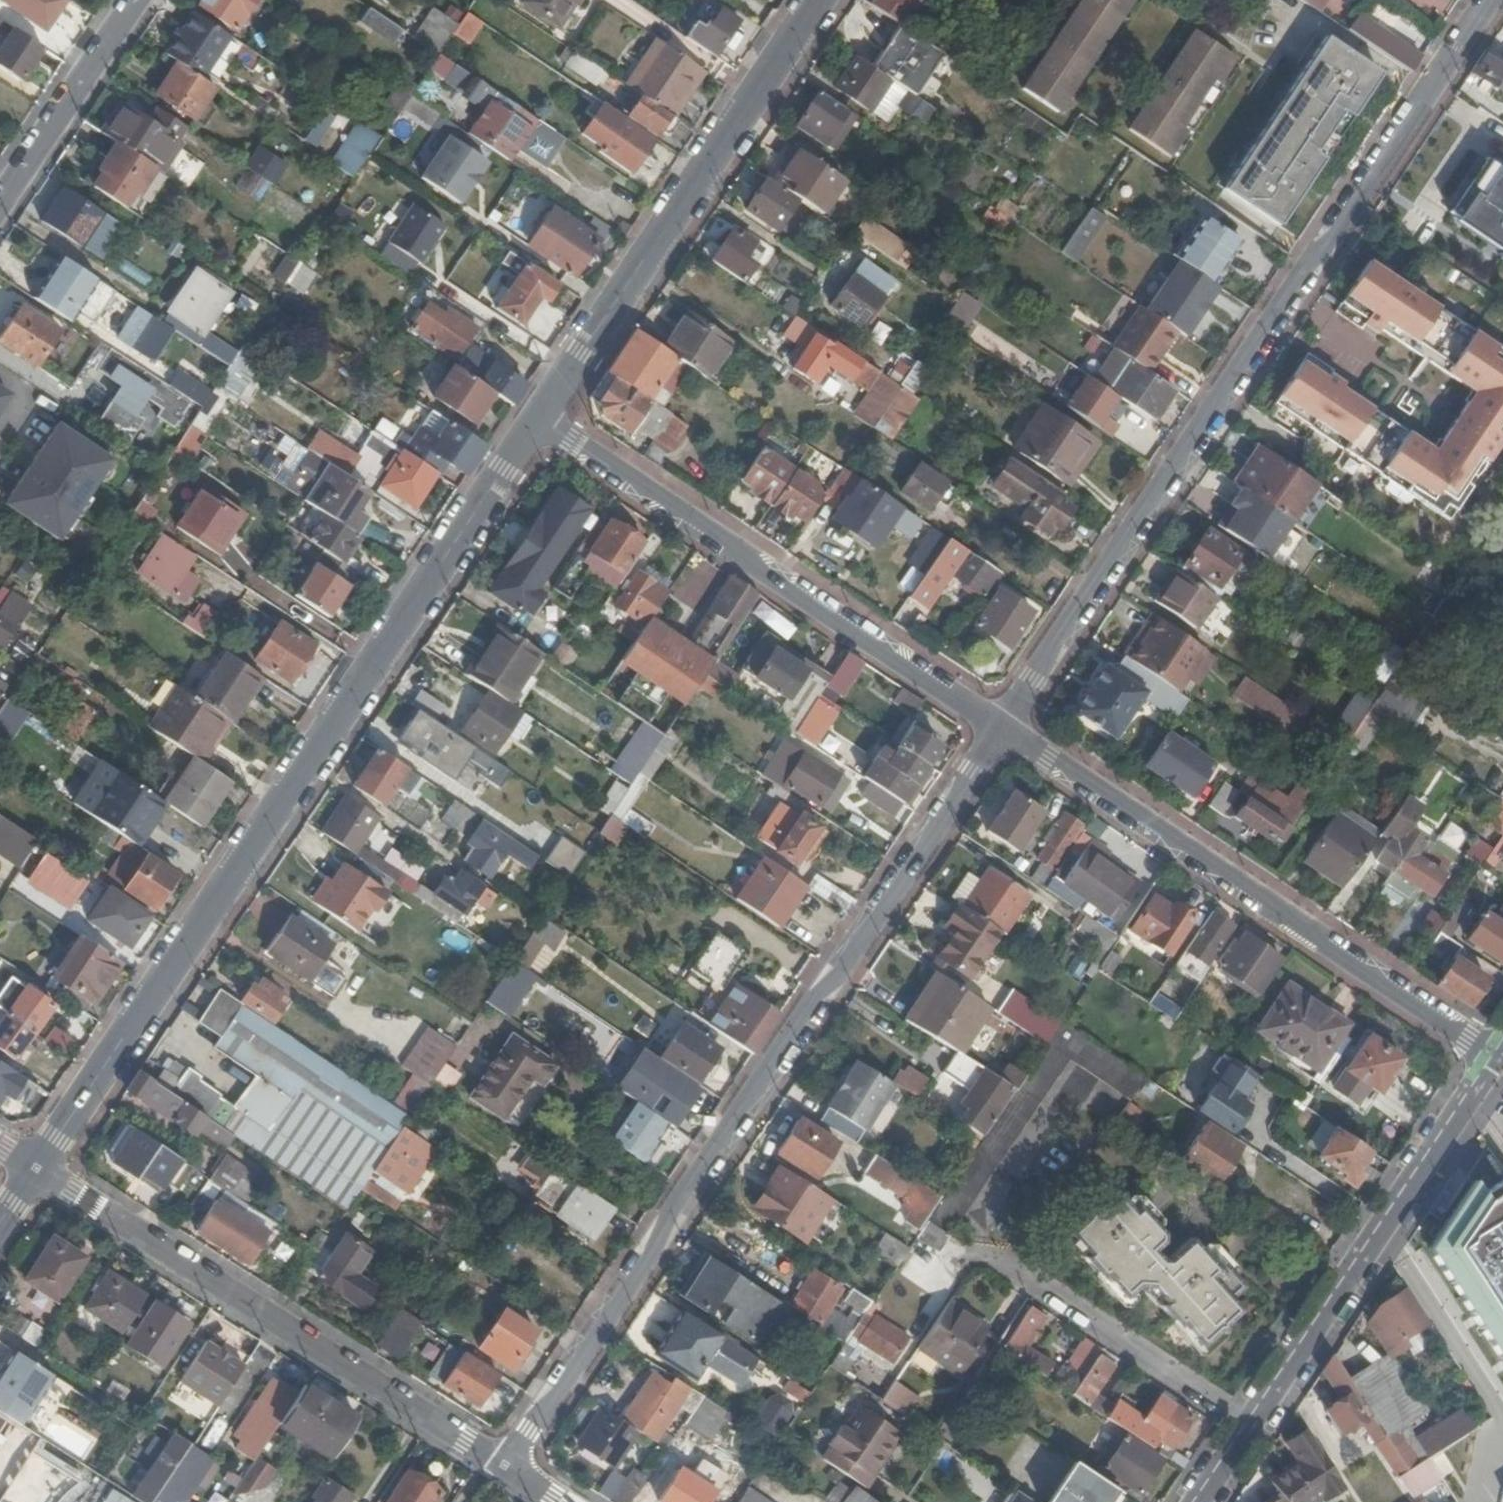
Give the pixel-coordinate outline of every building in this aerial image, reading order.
[(24,6),(15,0),(10,0),(0,15),(0,19),(45,48),(68,15),(46,0),(27,0),(24,6)] [(200,1),(210,8),(207,13),(234,31),(256,0),(201,0),(200,1)] [(517,6),(555,32),(572,7),(575,9),(581,0),(521,0),(517,6)] [(916,0),(857,0),(899,28),(917,1),(916,0)] [(1062,98),(1130,0),(1079,0),(1019,90),(1054,113),(1065,103),(1062,98)] [(1317,11),(1326,0),(1300,0),(1317,11)] [(200,1),(197,6),(207,13),(210,8),(200,1)] [(457,27),(432,11),(412,40),(437,56),(457,27)] [(706,32),(693,24),(682,40),(712,61),(737,23),(720,11),(706,32)] [(360,27),(397,51),(407,36),(369,12),(360,27)] [(1251,20),(1223,12),(1218,30),(1249,50),(1251,20)] [(452,35),(469,46),(483,23),(466,13),(452,35)] [(227,38),(191,14),(163,57),(175,65),(198,80),(227,38)] [(1346,30),(1344,32),(1409,75),(1419,60),(1377,32),(1376,33),(1359,22),(1354,29),(1349,25),(1346,30)] [(3,40),(10,31),(0,24),(0,38),(3,40)] [(899,28),(871,69),(873,71),(889,81),(905,92),(909,95),(914,98),(942,57),(899,28)] [(1233,58),(1192,31),(1184,42),(1186,44),(1183,49),(1180,47),(1169,64),(1172,65),(1168,70),(1166,69),(1152,89),(1154,91),(1151,96),(1148,94),(1137,111),(1139,112),(1136,117),(1133,116),(1125,128),(1165,156),(1183,131),(1177,126),(1209,80),(1215,84),(1233,58)] [(11,80),(14,77),(24,83),(43,53),(14,34),(0,56),(0,73),(11,80)] [(1379,76),(1324,38),(1220,188),(1275,227),(1294,199),(1286,193),(1351,98),(1360,104),(1379,76)] [(652,41),(641,58),(622,87),(635,95),(667,117),(688,86),(694,90),(704,76),(652,41)] [(1491,61),(1493,57),(1485,51),(1472,71),(1502,91),(1502,69),(1491,61)] [(574,55),(565,68),(594,88),(597,83),(603,86),(608,78),(574,55)] [(428,72),(441,80),(451,64),(438,56),(428,72)] [(857,60),(835,92),(846,100),(853,105),(868,114),(888,83),(872,73),(873,71),(871,69),(857,60)] [(156,95),(194,120),(214,90),(198,80),(175,65),(156,95)] [(445,83),(498,121),(482,147),(526,176),(549,141),(553,135),(454,68),(445,83)] [(1469,75),(1502,98),(1502,91),(1472,71),(1469,75)] [(24,83),(14,77),(11,80),(21,87),(24,83)] [(889,81),(888,83),(868,114),(884,125),(905,92),(889,81)] [(416,88),(408,82),(401,93),(409,98),(416,88)] [(416,88),(409,98),(438,117),(446,103),(418,84),(416,88)] [(694,90),(688,86),(667,117),(673,121),(694,90)] [(396,89),(385,107),(397,115),(402,108),(409,98),(401,93),(396,89)] [(655,133),(665,140),(676,123),(673,121),(667,117),(635,95),(622,114),(626,117),(625,119),(652,137),(655,133)] [(797,130),(823,147),(846,113),(840,109),(819,95),(802,121),(803,122),(797,130)] [(909,95),(899,111),(903,114),(923,127),(933,111),(914,98),(909,95)] [(402,108),(432,129),(439,118),(438,117),(409,98),(402,108)] [(853,105),(846,100),(840,109),(846,113),(847,114),(853,105)] [(650,143),(622,123),(623,121),(592,101),(582,115),(586,118),(591,122),(580,138),(600,152),(598,155),(628,175),(650,143)] [(117,106),(99,134),(115,144),(150,167),(164,177),(185,146),(180,143),(187,132),(154,111),(145,124),(117,106)] [(1016,122),(1042,139),(1049,129),(1023,111),(1016,122)] [(363,128),(336,169),(353,181),(380,140),(363,128)] [(553,135),(549,141),(562,150),(566,144),(553,135)] [(485,164),(448,139),(421,179),(458,204),(467,191),(468,192),(478,178),(477,176),(485,164)] [(150,167),(115,144),(96,174),(100,176),(91,189),(122,210),(150,167)] [(761,177),(766,180),(798,201),(823,218),(845,186),(784,145),(761,177)] [(286,165),(260,148),(244,170),(271,188),(286,165)] [(1483,162),(1447,216),(1500,251),(1496,257),(1502,261),(1502,175),(1483,162)] [(774,216),(783,221),(798,201),(766,180),(746,212),(767,226),(774,216)] [(42,223),(80,248),(101,216),(63,192),(42,223)] [(1015,209),(1000,200),(993,210),(1010,222),(1015,209)] [(988,206),(981,217),(1003,232),(1010,222),(993,210),(988,206)] [(1090,210),(1088,214),(1059,255),(1073,265),(1089,240),(1103,218),(1090,210)] [(529,243),(528,252),(572,281),(597,243),(563,220),(562,221),(553,215),(547,216),(529,243)] [(1171,259),(1211,285),(1237,242),(1199,217),(1171,259)] [(428,219),(403,256),(435,278),(460,240),(428,219)] [(902,261),(899,259),(907,246),(864,219),(854,235),(899,266),(902,261)] [(620,223),(612,234),(622,240),(630,229),(620,223)] [(325,230),(319,239),(331,247),(337,237),(325,230)] [(708,242),(699,256),(741,284),(755,264),(747,258),(754,247),(732,232),(720,249),(708,242)] [(20,284),(34,294),(59,261),(45,251),(20,284)] [(537,299),(545,303),(556,287),(508,255),(501,267),(516,277),(493,312),(517,328),(537,299)] [(1206,306),(1216,289),(1211,285),(1171,259),(1167,256),(1156,272),(1164,278),(1144,313),(1175,334),(1183,339),(1194,323),(1193,319),(1202,306),(1206,306)] [(43,293),(88,322),(108,291),(63,262),(43,293)] [(1271,405),(1446,522),(1502,436),(1502,355),(1366,263),(1332,314),(1358,331),(1362,326),(1374,335),(1377,330),(1469,393),(1462,404),(1464,405),(1439,443),(1436,442),(1429,452),(1337,390),(1340,386),(1328,377),(1331,372),(1305,355),(1271,405)] [(314,276),(297,265),(283,286),(300,297),(314,276)] [(182,297),(163,326),(172,332),(228,368),(233,361),(236,356),(204,335),(230,296),(221,290),(224,287),(194,267),(177,293),(182,297)] [(859,282),(851,277),(829,309),(850,323),(853,320),(857,322),(861,316),(865,318),(868,313),(872,315),(892,286),(867,270),(859,282)] [(789,300),(782,311),(793,318),(794,319),(801,308),(789,300)] [(954,303),(941,325),(958,336),(972,314),(954,303)] [(446,319),(426,305),(409,329),(432,345),(431,346),(453,360),(476,329),(451,312),(446,319)] [(1193,319),(1194,323),(1206,306),(1202,306),(1193,319)] [(37,365),(58,332),(21,308),(0,340),(0,341),(37,365)] [(116,340),(152,363),(172,332),(163,326),(136,309),(116,340)] [(732,337),(691,310),(663,352),(675,360),(706,381),(732,337)] [(1144,313),(1140,310),(1111,351),(1148,376),(1175,334),(1144,313)] [(781,337),(803,352),(791,370),(815,385),(827,367),(848,380),(845,385),(849,388),(852,384),(865,392),(850,416),(870,429),(898,388),(886,380),(814,332),(794,319),(793,318),(781,337)] [(663,352),(634,333),(605,374),(656,408),(674,382),(665,376),(675,360),(663,352)] [(1101,360),(1110,345),(1091,334),(1082,348),(1101,360)] [(233,361),(228,368),(221,379),(231,385),(252,354),(242,347),(236,356),(233,361)] [(470,351),(456,371),(492,394),(511,407),(523,390),(491,367),(492,365),(470,351)] [(1091,382),(1111,395),(1151,422),(1171,392),(1148,376),(1111,351),(1091,382)] [(167,390),(110,352),(96,373),(121,390),(98,425),(128,445),(142,424),(134,418),(144,401),(161,412),(156,421),(173,431),(190,405),(167,390)] [(915,362),(909,372),(898,388),(911,397),(928,370),(915,362)] [(909,372),(897,364),(886,380),(898,388),(909,372)] [(0,371),(0,398),(29,416),(33,410),(43,396),(1,369),(0,371)] [(180,370),(167,390),(190,405),(200,411),(212,391),(180,370)] [(433,400),(470,425),(492,394),(456,371),(454,370),(433,400)] [(638,422),(644,425),(639,432),(650,440),(667,415),(656,408),(605,374),(587,401),(595,407),(598,417),(624,435),(630,425),(635,427),(638,422)] [(1109,399),(1111,395),(1091,382),(1083,377),(1062,408),(1082,421),(1090,409),(1098,415),(1109,399)] [(231,385),(221,379),(213,390),(222,396),(231,385)] [(911,397),(898,388),(870,429),(890,443),(918,401),(911,397)] [(213,390),(212,391),(200,411),(194,421),(205,429),(226,398),(222,396),(213,390)] [(44,393),(43,396),(33,410),(41,415),(46,429),(65,417),(61,405),(44,393)] [(1109,399),(1098,415),(1115,426),(1137,441),(1148,425),(1109,399)] [(1090,437),(1038,403),(1007,451),(1059,485),(1090,437)] [(464,478),(484,448),(429,412),(410,442),(381,422),(372,434),(397,450),(404,455),(404,454),(436,475),(435,477),(437,478),(445,465),(464,478)] [(684,427),(667,415),(650,440),(667,452),(684,427)] [(194,462),(206,434),(187,425),(174,453),(194,462)] [(639,432),(636,431),(628,444),(642,453),(650,440),(639,432)] [(372,434),(365,445),(389,461),(391,458),(399,462),(404,455),(397,450),(372,434)] [(1098,442),(1090,437),(1059,485),(1066,490),(1098,442)] [(857,449),(841,439),(827,460),(843,471),(857,449)] [(1260,450),(1252,444),(1227,482),(1235,487),(1260,450)] [(337,446),(325,464),(327,466),(348,480),(360,462),(337,446)] [(1314,486),(1260,450),(1235,487),(1263,506),(1289,524),(1314,486)] [(754,498),(766,506),(790,471),(760,451),(740,482),(757,493),(754,498)] [(381,489),(412,509),(435,477),(436,475),(404,454),(404,455),(399,462),(387,480),(381,489)] [(325,464),(315,458),(301,478),(313,486),(327,466),(325,464)] [(391,458),(389,461),(379,475),(387,480),(399,462),(391,458)] [(1011,462),(1005,458),(985,489),(991,493),(1011,462)] [(1011,462),(991,493),(1013,507),(1023,514),(1020,521),(1042,536),(1049,525),(1056,530),(1068,510),(1055,501),(1059,495),(1011,462)] [(0,466),(0,489),(5,492),(16,476),(0,466)] [(313,486),(301,503),(323,517),(355,538),(357,539),(370,521),(359,513),(351,507),(361,492),(363,489),(348,480),(327,466),(313,486)] [(917,466),(899,494),(926,512),(944,485),(917,466)] [(916,521),(843,471),(822,502),(837,512),(840,507),(846,499),(884,525),(887,521),(906,534),(916,521)] [(788,515),(804,525),(825,494),(794,473),(770,509),(785,519),(788,515)] [(1217,513),(1244,532),(1263,506),(1235,487),(1217,513)] [(173,530),(211,555),(238,513),(201,489),(173,530)] [(370,498),(361,492),(351,507),(359,513),(370,498)] [(554,492),(486,597),(519,618),(522,613),(528,618),(542,597),(535,593),(587,513),(554,492)] [(138,503),(129,516),(143,525),(152,512),(138,503)] [(238,513),(211,555),(215,558),(242,516),(238,513)] [(355,538),(323,517),(307,542),(324,553),(339,563),(355,538)] [(609,523),(590,554),(625,577),(645,547),(609,523)] [(1056,530),(1049,525),(1042,536),(1048,541),(1056,530)] [(914,551),(928,561),(943,539),(928,529),(914,551)] [(1181,565),(1210,585),(1211,584),(1222,568),(1230,573),(1239,579),(1250,563),(1240,556),(1204,532),(1181,565)] [(181,604),(196,582),(182,572),(192,557),(160,536),(136,574),(181,604)] [(997,575),(946,541),(928,567),(906,598),(923,609),(947,576),(979,599),(997,575)] [(587,555),(581,551),(554,593),(560,597),(587,555)] [(295,598),(326,620),(333,610),(335,607),(342,597),(345,592),(357,575),(339,563),(324,553),(295,598)] [(1267,563),(1259,575),(1308,607),(1316,595),(1267,563)] [(1230,573),(1222,568),(1211,584),(1219,589),(1230,573)] [(1154,605),(1193,631),(1214,599),(1212,598),(1173,572),(1161,590),(1163,591),(1154,605)] [(634,574),(612,607),(645,628),(649,622),(667,596),(634,574)] [(730,578),(685,645),(660,629),(649,622),(645,628),(639,636),(634,644),(694,683),(709,662),(713,664),(714,663),(759,598),(730,578)] [(1161,590),(1159,589),(1150,602),(1154,605),(1163,591),(1161,590)] [(29,610),(0,591),(0,650),(1,651),(29,610)] [(1028,616),(996,594),(972,628),(1005,650),(1019,630),(1028,616)] [(347,601),(342,597),(335,607),(341,611),(347,601)] [(1256,609),(1243,601),(1235,613),(1248,622),(1256,609)] [(185,620),(180,627),(200,640),(215,617),(200,609),(190,624),(185,620)] [(543,644),(541,646),(560,659),(584,622),(565,609),(552,630),(546,626),(537,641),(543,644)] [(609,616),(602,612),(596,621),(603,626),(609,616)] [(1153,619),(1148,616),(1131,641),(1136,644),(1153,619)] [(1136,644),(1131,641),(1120,657),(1174,694),(1185,678),(1202,652),(1153,619),(1136,644)] [(287,683),(310,647),(276,625),(254,661),(287,683)] [(504,633),(496,628),(478,657),(486,662),(504,633)] [(618,628),(614,633),(633,645),(634,644),(639,636),(629,629),(626,633),(618,628)] [(972,628),(968,636),(1004,661),(1023,633),(1019,630),(1005,650),(972,628)] [(486,662),(478,657),(464,677),(489,694),(506,705),(538,655),(504,633),(486,662)] [(737,670),(785,702),(789,696),(804,673),(772,652),(778,644),(762,634),(737,670)] [(1405,654),(1387,642),(1365,675),(1383,687),(1394,671),(1395,669),(1405,654)] [(778,644),(772,652),(804,673),(824,687),(830,678),(778,644)] [(633,645),(607,684),(624,694),(616,706),(645,725),(664,737),(676,719),(697,687),(633,645)] [(261,679),(220,652),(191,696),(222,717),(232,724),(261,679)] [(1198,687),(1215,661),(1202,652),(1185,678),(1198,687)] [(862,666),(845,655),(830,678),(824,687),(840,698),(862,666)] [(1111,737),(1142,694),(1175,716),(1186,701),(1174,694),(1120,657),(1111,669),(1102,664),(1075,703),(1074,703),(1073,703),(1071,704),(1070,704),(1069,705),(1068,707),(1067,708),(1067,710),(1067,711),(1068,713),(1069,714),(1070,715),(1072,715),(1073,715),(1075,715),(1076,715),(1077,714),(1111,737)] [(714,663),(713,664),(705,676),(722,688),(729,693),(738,680),(714,663)] [(1383,687),(1372,704),(1367,712),(1381,721),(1400,734),(1419,705),(1399,692),(1407,679),(1394,671),(1383,687)] [(824,687),(804,673),(789,696),(793,698),(810,709),(816,700),(817,698),(824,687)] [(715,700),(722,688),(705,676),(697,687),(715,700)] [(1227,699),(1297,745),(1310,726),(1241,679),(1227,699)] [(624,694),(607,684),(599,695),(616,706),(624,694)] [(177,687),(148,730),(193,760),(199,764),(209,749),(198,742),(202,736),(207,740),(222,717),(191,696),(177,687)] [(898,690),(890,704),(910,717),(919,704),(898,690)] [(443,708),(419,692),(409,707),(431,722),(433,723),(443,708)] [(501,750),(499,748),(506,738),(521,715),(506,705),(489,694),(463,732),(497,755),(501,750)] [(762,696),(753,709),(793,735),(810,709),(793,698),(784,710),(762,696)] [(408,708),(391,697),(369,732),(385,742),(392,733),(408,708)] [(1367,712),(1372,704),(1362,697),(1342,726),(1353,733),(1367,712)] [(816,700),(810,709),(793,735),(812,748),(835,713),(816,700)] [(57,731),(73,742),(90,715),(75,705),(57,731)] [(409,707),(408,708),(392,733),(414,747),(431,722),(409,707)] [(1367,712),(1353,733),(1330,767),(1344,776),(1381,721),(1367,712)] [(531,722),(521,715),(506,738),(516,744),(531,722)] [(929,735),(911,724),(895,749),(924,768),(936,750),(925,742),(929,735)] [(645,725),(635,740),(654,752),(664,737),(645,725)] [(819,751),(862,770),(871,751),(828,731),(819,751)] [(1209,769),(1162,735),(1139,769),(1156,781),(1159,777),(1171,785),(1168,790),(1186,802),(1209,769)] [(924,768),(895,749),(871,787),(897,804),(900,807),(924,768)] [(377,751),(365,770),(395,790),(409,799),(421,780),(377,751)] [(661,759),(653,754),(637,776),(646,782),(661,759)] [(775,778),(771,784),(784,793),(788,787),(817,807),(838,776),(820,765),(819,766),(802,756),(783,783),(775,778)] [(193,760),(178,783),(162,806),(197,830),(228,784),(202,766),(199,764),(193,760)] [(365,770),(354,787),(384,808),(395,790),(365,770)] [(152,800),(113,773),(85,815),(122,840),(131,846),(160,805),(152,800)] [(637,776),(629,788),(627,791),(636,797),(646,782),(637,776)] [(178,783),(168,777),(152,800),(160,805),(162,806),(178,783)] [(1259,787),(1249,801),(1288,827),(1289,828),(1315,789),(1303,781),(1287,805),(1259,787)] [(1321,781),(1315,789),(1289,828),(1303,838),(1335,791),(1321,781)] [(1235,792),(1220,782),(1203,808),(1217,817),(1235,792)] [(795,820),(797,817),(805,822),(812,812),(784,793),(771,784),(770,783),(762,795),(775,805),(795,820)] [(614,784),(595,813),(607,821),(609,817),(614,810),(627,792),(614,784)] [(851,814),(878,832),(897,804),(871,787),(868,786),(851,814)] [(627,791),(627,792),(614,810),(623,816),(626,812),(636,797),(627,791)] [(1011,793),(984,833),(1014,854),(1042,814),(1011,793)] [(377,818),(346,798),(322,836),(362,863),(394,884),(396,886),(402,877),(359,848),(366,836),(365,836),(377,818)] [(1234,819),(1276,846),(1288,827),(1249,801),(1247,800),(1234,819)] [(1481,827),(1498,839),(1502,833),(1502,831),(1502,804),(1498,801),(1481,827)] [(468,811),(456,803),(444,822),(456,830),(468,811)] [(790,868),(816,829),(805,822),(797,817),(795,820),(775,805),(751,841),(790,868)] [(1338,809),(1301,860),(1340,887),(1377,835),(1338,809)] [(614,810),(609,817),(625,828),(643,840),(651,828),(626,812),(623,816),(614,810)] [(478,818),(468,811),(456,830),(455,831),(465,838),(478,818)] [(609,817),(607,821),(599,834),(598,835),(614,845),(625,828),(609,817)] [(1047,844),(1035,862),(1042,866),(1048,870),(1059,853),(1059,852),(1068,838),(1072,841),(1080,828),(1064,817),(1046,843),(1047,844)] [(0,819),(0,857),(20,871),(33,850),(37,843),(0,819)] [(469,844),(477,850),(467,865),(488,878),(513,841),(484,822),(469,844)] [(1456,852),(1464,837),(1446,827),(1437,842),(1456,852)] [(1388,843),(1376,862),(1389,871),(1402,853),(1422,866),(1431,854),(1429,853),(1420,846),(1423,841),(1406,829),(1394,846),(1388,843)] [(560,837),(544,861),(568,876),(583,853),(560,837)] [(131,846),(122,840),(113,853),(128,863),(137,850),(131,846)] [(1467,855),(1481,862),(1488,847),(1475,840),(1467,855)] [(1497,840),(1482,864),(1491,869),(1502,851),(1502,844),(1497,840)] [(43,847),(37,843),(33,850),(38,853),(43,847)] [(1110,923),(1134,889),(1082,852),(1059,885),(1058,886),(1060,888),(1110,923)] [(1402,853),(1389,871),(1379,886),(1402,901),(1412,887),(1426,897),(1447,865),(1431,854),(1422,866),(1402,853)] [(151,912),(174,879),(144,859),(121,892),(151,912)] [(362,863),(355,872),(387,894),(394,884),(362,863)] [(804,890),(766,863),(737,905),(780,933),(808,892),(804,890)] [(344,864),(332,882),(315,907),(358,935),(373,913),(376,916),(390,896),(387,894),(355,872),(344,864)] [(85,875),(102,887),(108,877),(91,866),(85,875)] [(1048,870),(1042,866),(1030,883),(1042,891),(1050,879),(1053,874),(1048,870)] [(1026,898),(985,871),(977,882),(959,908),(997,934),(1001,936),(1026,898)] [(964,873),(946,899),(956,905),(959,908),(977,882),(964,873)] [(446,879),(440,888),(427,907),(455,925),(461,916),(462,916),(476,896),(481,888),(460,874),(453,883),(446,879)] [(332,882),(325,878),(308,902),(315,907),(332,882)] [(804,890),(808,892),(845,917),(853,904),(813,878),(804,890)] [(1059,885),(1050,879),(1042,891),(1052,898),(1060,888),(1058,886),(1059,885)] [(440,888),(428,880),(415,899),(427,907),(440,888)] [(92,887),(74,904),(83,914),(102,897),(92,887)] [(489,893),(481,888),(476,896),(484,901),(489,893)] [(148,917),(107,890),(86,922),(127,949),(148,917)] [(1502,948),(1502,906),(1491,898),(1463,941),(1494,961),(1502,948)] [(1171,908),(1168,912),(1150,900),(1129,932),(1163,956),(1188,919),(1171,908)] [(1465,911),(1454,904),(1435,933),(1446,940),(1465,911)] [(965,980),(974,986),(983,972),(989,976),(998,963),(984,954),(997,934),(959,908),(956,905),(943,924),(953,930),(933,959),(947,968),(965,980)] [(302,911),(295,922),(333,948),(340,937),(302,911)] [(1208,913),(1185,949),(1208,964),(1232,929),(1208,913)] [(1081,918),(1071,932),(1093,947),(1105,955),(1106,952),(1114,940),(1081,918)] [(279,939),(284,943),(273,959),(335,999),(347,983),(322,966),(333,948),(295,922),(292,920),(279,939)] [(542,920),(541,921),(530,938),(540,944),(551,952),(563,934),(542,920)] [(743,953),(714,933),(687,973),(717,993),(723,984),(728,977),(743,953)] [(1435,933),(1427,945),(1451,961),(1459,949),(1446,940),(1435,933)] [(1277,961),(1241,936),(1216,971),(1254,995),(1277,961)] [(540,944),(530,938),(513,963),(523,970),(540,944)] [(284,943),(279,939),(267,955),(273,959),(284,943)] [(116,964),(79,940),(46,991),(83,1016),(116,964)] [(1093,947),(1087,956),(1098,964),(1105,955),(1093,947)] [(1105,955),(1098,964),(1094,970),(1105,977),(1117,959),(1106,952),(1105,955)] [(947,968),(933,959),(927,969),(940,978),(947,968)] [(1483,981),(1451,961),(1434,987),(1465,1008),(1483,981)] [(921,989),(927,994),(906,1026),(955,1057),(985,1013),(929,976),(921,989)] [(723,984),(733,990),(762,1010),(767,1003),(728,977),(723,984)] [(262,983),(256,979),(251,987),(257,991),(262,983)] [(181,1012),(222,1040),(338,1117),(350,1126),(388,1151),(372,1175),(406,1197),(436,1153),(431,1149),(402,1130),(409,1119),(307,1051),(289,1039),(202,981),(197,988),(216,1001),(236,1014),(225,1030),(206,1018),(186,1005),(181,1012)] [(269,1021),(284,998),(262,983),(257,991),(251,987),(241,1003),(269,1021)] [(723,984),(717,993),(698,1023),(706,1029),(733,990),(723,984)] [(17,994),(20,996),(5,1017),(31,1036),(50,1009),(22,988),(17,994)] [(927,994),(921,989),(899,1021),(906,1026),(927,994)] [(762,1010),(733,990),(706,1029),(749,1058),(776,1019),(762,1010)] [(1286,990),(1259,1032),(1294,1055),(1315,1069),(1339,1031),(1303,1007),(1305,1004),(1286,990)] [(1305,1004),(1303,1007),(1339,1031),(1344,1023),(1308,999),(1305,1004)] [(236,1014),(216,1001),(206,1018),(225,1030),(236,1014)] [(12,1062),(31,1036),(5,1017),(0,1024),(0,1053),(12,1062)] [(461,1019),(448,1039),(459,1045),(471,1026),(461,1019)] [(1041,1049),(1040,1051),(1012,1093),(979,1143),(964,1165),(985,1180),(1064,1064),(1126,1103),(1142,1079),(1141,1078),(1059,1022),(1042,1047),(1043,1047),(1041,1049)] [(718,1051),(681,1026),(657,1062),(683,1079),(694,1087),(718,1051)] [(66,1054),(74,1040),(53,1027),(44,1041),(66,1054)] [(296,1029),(289,1039),(307,1051),(314,1040),(296,1029)] [(1180,1030),(1167,1049),(1205,1074),(1218,1056),(1180,1030)] [(456,1049),(428,1032),(402,1070),(430,1089),(446,1064),(456,1049)] [(1365,1036),(1342,1071),(1375,1094),(1398,1058),(1365,1036)] [(321,1135),(290,1115),(287,1113),(293,1103),(300,1094),(337,1119),(338,1117),(222,1040),(215,1052),(255,1079),(234,1112),(222,1131),(233,1138),(249,1149),(346,1214),(356,1199),(361,1192),(364,1187),(372,1175),(388,1151),(350,1126),(340,1140),(325,1130),(321,1135)] [(556,1070),(511,1040),(491,1070),(525,1093),(532,1082),(543,1089),(556,1070)] [(618,1055),(634,1066),(643,1052),(627,1041),(618,1055)] [(1029,1057),(1014,1048),(992,1081),(1009,1091),(1012,1093),(1040,1051),(1036,1048),(1029,1057)] [(1219,1054),(1218,1056),(1205,1074),(1215,1082),(1229,1061),(1219,1054)] [(1294,1055),(1288,1064),(1308,1078),(1315,1069),(1294,1055)] [(709,1100),(682,1082),(683,1079),(657,1062),(652,1058),(631,1090),(689,1129),(709,1100)] [(1195,1112),(1226,1133),(1243,1109),(1237,1104),(1254,1077),(1229,1061),(1215,1082),(1195,1112)] [(903,1062),(892,1080),(915,1095),(927,1077),(903,1062)] [(844,1079),(835,1094),(817,1123),(853,1146),(890,1086),(854,1063),(844,1079)] [(979,1072),(965,1063),(951,1084),(965,1094),(979,1072)] [(459,1077),(446,1064),(430,1089),(445,1099),(459,1077)] [(2,1096),(12,1103),(25,1083),(0,1067),(0,1100),(2,1096)] [(233,1138),(222,1131),(234,1112),(206,1093),(207,1090),(198,1084),(198,1082),(173,1067),(167,1076),(162,1072),(154,1085),(139,1075),(126,1093),(193,1137),(196,1133),(218,1147),(220,1145),(226,1148),(233,1138)] [(470,1100),(505,1124),(525,1093),(491,1070),(470,1100)] [(985,1076),(979,1072),(965,1094),(971,1098),(985,1076)] [(844,1079),(839,1076),(830,1091),(835,1094),(844,1079)] [(965,1094),(957,1106),(965,1111),(957,1122),(979,1136),(1009,1091),(992,1081),(985,1076),(971,1098),(965,1094)] [(293,1103),(287,1113),(290,1115),(321,1135),(325,1130),(340,1140),(350,1126),(338,1117),(337,1119),(300,1094),(293,1103)] [(642,1111),(633,1105),(624,1120),(625,1121),(632,1126),(642,1111)] [(965,1111),(957,1106),(949,1117),(957,1122),(965,1111)] [(655,1144),(647,1139),(658,1122),(642,1111),(632,1126),(625,1121),(617,1133),(624,1139),(618,1150),(641,1165),(655,1144)] [(409,1119),(402,1130),(431,1149),(439,1137),(410,1118),(409,1119)] [(812,1180),(833,1149),(797,1124),(775,1156),(812,1180)] [(1222,1141),(1202,1127),(1177,1163),(1197,1177),(1222,1141)] [(191,1171),(127,1128),(110,1154),(111,1166),(134,1182),(138,1177),(160,1191),(164,1186),(176,1194),(191,1171)] [(1315,1158),(1348,1180),(1367,1153),(1332,1130),(1315,1158)] [(1235,1150),(1222,1141),(1197,1177),(1212,1187),(1235,1150)] [(247,1169),(225,1155),(207,1182),(212,1185),(229,1197),(247,1169)] [(906,1217),(900,1225),(917,1235),(925,1222),(940,1200),(939,1200),(892,1170),(873,1159),(862,1175),(900,1199),(898,1203),(900,1204),(901,1204),(897,1210),(906,1217)] [(516,1182),(548,1189),(553,1166),(520,1160),(516,1182)] [(964,1165),(940,1200),(925,1222),(946,1237),(985,1180),(964,1165)] [(761,1188),(768,1192),(754,1215),(800,1245),(829,1202),(774,1167),(761,1188)] [(1482,1191),(1432,1262),(1502,1371),(1502,1178),(1482,1191)] [(555,1219),(589,1242),(611,1211),(564,1179),(552,1198),(563,1206),(555,1219)] [(768,1192),(761,1188),(747,1210),(754,1215),(768,1192)] [(361,1192),(356,1199),(373,1210),(378,1204),(373,1201),(366,1196),(361,1192)] [(1101,1195),(1087,1208),(1082,1207),(1082,1213),(1063,1231),(1082,1252),(1079,1254),(1100,1278),(1104,1276),(1122,1294),(1126,1291),(1132,1290),(1140,1300),(1149,1310),(1147,1312),(1168,1336),(1172,1333),(1191,1354),(1210,1336),(1216,1335),(1217,1329),(1233,1315),(1223,1302),(1236,1290),(1230,1284),(1219,1271),(1212,1271),(1196,1283),(1187,1272),(1199,1262),(1181,1243),(1176,1247),(1153,1267),(1144,1256),(1153,1248),(1152,1239),(1141,1227),(1137,1229),(1132,1224),(1118,1236),(1110,1226),(1121,1217),(1101,1195)] [(216,1205),(196,1236),(248,1271),(269,1241),(216,1205)] [(1141,1227),(1127,1212),(1121,1217),(1110,1226),(1118,1236),(1132,1224),(1137,1229),(1141,1227)] [(925,1222),(917,1235),(915,1239),(937,1254),(948,1238),(946,1237),(925,1222)] [(335,1231),(329,1240),(319,1255),(329,1262),(345,1237),(335,1231)] [(884,1236),(873,1254),(895,1269),(907,1251),(884,1236)] [(371,1256),(345,1237),(329,1262),(356,1280),(371,1256)] [(83,1261),(52,1241),(23,1284),(55,1305),(83,1261)] [(704,1260),(712,1265),(722,1250),(710,1242),(700,1257),(704,1260)] [(306,1274),(362,1311),(374,1292),(356,1280),(329,1262),(319,1255),(306,1274)] [(1196,1283),(1212,1271),(1219,1271),(1206,1256),(1199,1262),(1187,1272),(1196,1283)] [(678,1300),(759,1351),(785,1310),(727,1274),(712,1265),(704,1260),(678,1300)] [(108,1274),(85,1310),(122,1334),(146,1298),(108,1274)] [(792,1308),(819,1325),(816,1330),(843,1347),(865,1315),(871,1305),(850,1292),(842,1304),(853,1312),(846,1321),(847,1322),(843,1329),(824,1316),(828,1310),(839,1292),(813,1275),(792,1308)] [(1424,1326),(1402,1293),(1376,1309),(1364,1327),(1386,1360),(1403,1349),(1398,1343),(1424,1326)] [(151,1305),(124,1348),(158,1371),(185,1327),(151,1305)] [(946,1305),(917,1348),(969,1383),(974,1376),(983,1362),(996,1343),(983,1334),(985,1331),(946,1305)] [(1012,1318),(1007,1325),(1000,1336),(1004,1340),(998,1349),(1014,1360),(1022,1348),(1043,1318),(1026,1307),(1017,1321),(1012,1318)] [(828,1310),(824,1316),(843,1329),(847,1322),(846,1321),(828,1310)] [(404,1312),(379,1353),(395,1364),(417,1330),(421,1324),(404,1312)] [(516,1362),(533,1335),(501,1314),(477,1350),(507,1371),(514,1361),(516,1362)] [(765,1367),(681,1315),(655,1355),(694,1380),(704,1366),(736,1387),(748,1370),(759,1376),(765,1367)] [(865,1315),(843,1347),(829,1368),(843,1377),(851,1365),(846,1361),(857,1345),(889,1365),(906,1339),(876,1319),(874,1321),(865,1315)] [(47,1335),(28,1322),(18,1338),(37,1350),(47,1335)] [(427,1328),(421,1324),(417,1330),(423,1334),(427,1328)] [(1094,1357),(1098,1351),(1081,1340),(1066,1362),(1083,1373),(1094,1357)] [(214,1408),(241,1369),(204,1344),(177,1383),(214,1408)] [(1035,1357),(1022,1348),(1014,1360),(1028,1369),(1035,1357)] [(18,1427),(50,1377),(8,1350),(0,1363),(0,1373),(1,1373),(0,1374),(0,1416),(18,1427)] [(442,1385),(477,1408),(499,1375),(464,1352),(442,1385)] [(1340,1440),(1359,1430),(1365,1438),(1372,1450),(1375,1448),(1385,1442),(1362,1405),(1347,1382),(1331,1356),(1320,1372),(1338,1401),(1330,1406),(1333,1410),(1326,1415),(1340,1440)] [(1049,1366),(1035,1357),(1028,1369),(1042,1378),(1049,1366)] [(1083,1373),(1074,1387),(1089,1398),(1084,1406),(1106,1421),(1121,1398),(1117,1396),(1110,1406),(1092,1395),(1109,1367),(1094,1357),(1083,1373)] [(995,1369),(983,1362),(974,1376),(985,1384),(995,1369)] [(664,1383),(653,1376),(620,1423),(632,1431),(664,1452),(670,1443),(660,1436),(679,1408),(689,1415),(700,1398),(668,1377),(664,1383)] [(1395,1458),(1405,1473),(1425,1459),(1427,1458),(1414,1439),(1408,1429),(1428,1416),(1404,1378),(1362,1405),(1385,1442),(1393,1455),(1395,1458)] [(787,1381),(780,1392),(803,1406),(810,1395),(787,1381)] [(911,1396),(892,1384),(880,1403),(898,1414),(911,1396)] [(355,1423),(304,1389),(278,1427),(329,1460),(355,1423)] [(758,1413),(782,1425),(793,1404),(769,1392),(758,1413)] [(1121,1398),(1106,1421),(1116,1427),(1132,1403),(1122,1396),(1121,1398)] [(700,1398),(689,1415),(681,1427),(708,1444),(728,1415),(700,1398)] [(1137,1405),(1132,1403),(1116,1427),(1161,1457),(1181,1470),(1187,1461),(1173,1452),(1194,1420),(1161,1399),(1146,1424),(1131,1414),(1137,1405)] [(859,1404),(843,1427),(829,1448),(821,1460),(831,1467),(841,1474),(857,1486),(863,1490),(900,1432),(859,1404)] [(629,1443),(626,1441),(632,1431),(620,1423),(601,1412),(579,1445),(612,1466),(629,1443)] [(1457,1413),(1414,1439),(1427,1458),(1469,1432),(1457,1413)] [(211,1446),(223,1423),(212,1418),(201,1441),(211,1446)] [(1305,1431),(1299,1422),(1284,1440),(1287,1445),(1305,1431)] [(843,1427),(838,1423),(824,1445),(829,1448),(843,1427)] [(1310,1481),(1319,1476),(1331,1493),(1341,1487),(1325,1461),(1305,1431),(1287,1445),(1310,1481)] [(17,1443),(0,1433),(0,1469),(17,1443)] [(189,1446),(173,1436),(130,1498),(137,1501),(150,1501),(155,1495),(189,1446)] [(1108,1462),(1103,1471),(1137,1494),(1157,1462),(1124,1439),(1114,1453),(1105,1448),(1100,1456),(1108,1462)] [(1267,1482),(1276,1493),(1281,1500),(1283,1501),(1316,1501),(1318,1500),(1319,1501),(1327,1496),(1331,1493),(1319,1476),(1310,1481),(1287,1445),(1284,1440),(1281,1444),(1295,1464),(1267,1482)] [(1385,1442),(1375,1448),(1383,1461),(1393,1455),(1385,1442)] [(17,1443),(0,1469),(0,1491),(17,1501),(50,1501),(67,1475),(17,1443)] [(257,1458),(241,1482),(257,1493),(273,1469),(257,1458)] [(1395,1458),(1388,1463),(1404,1487),(1407,1485),(1410,1489),(1414,1486),(1405,1473),(1395,1458)] [(1425,1459),(1405,1473),(1414,1486),(1415,1487),(1435,1475),(1425,1459)] [(724,1478),(700,1462),(688,1480),(677,1473),(659,1501),(708,1501),(724,1478)] [(1073,1464),(1051,1495),(1061,1501),(1107,1501),(1114,1492),(1073,1464)] [(841,1474),(831,1467),(824,1477),(835,1483),(841,1474)] [(835,1483),(825,1497),(832,1501),(846,1501),(857,1486),(841,1474),(835,1483)] [(67,1475),(50,1501),(111,1501),(67,1475)] [(387,1501),(433,1501),(437,1496),(404,1475),(387,1501)] [(626,1482),(612,1501),(631,1501),(638,1491),(626,1482)] [(314,1501),(346,1501),(348,1500),(322,1483),(312,1498),(315,1501),(314,1501)] [(863,1490),(857,1486),(846,1501),(881,1501),(863,1490)] [(738,1501),(765,1501),(746,1490),(738,1501)] [(1009,1501),(1029,1501),(1016,1493),(1009,1501)] [(1276,1493),(1265,1501),(1278,1501),(1281,1500),(1276,1493)]
